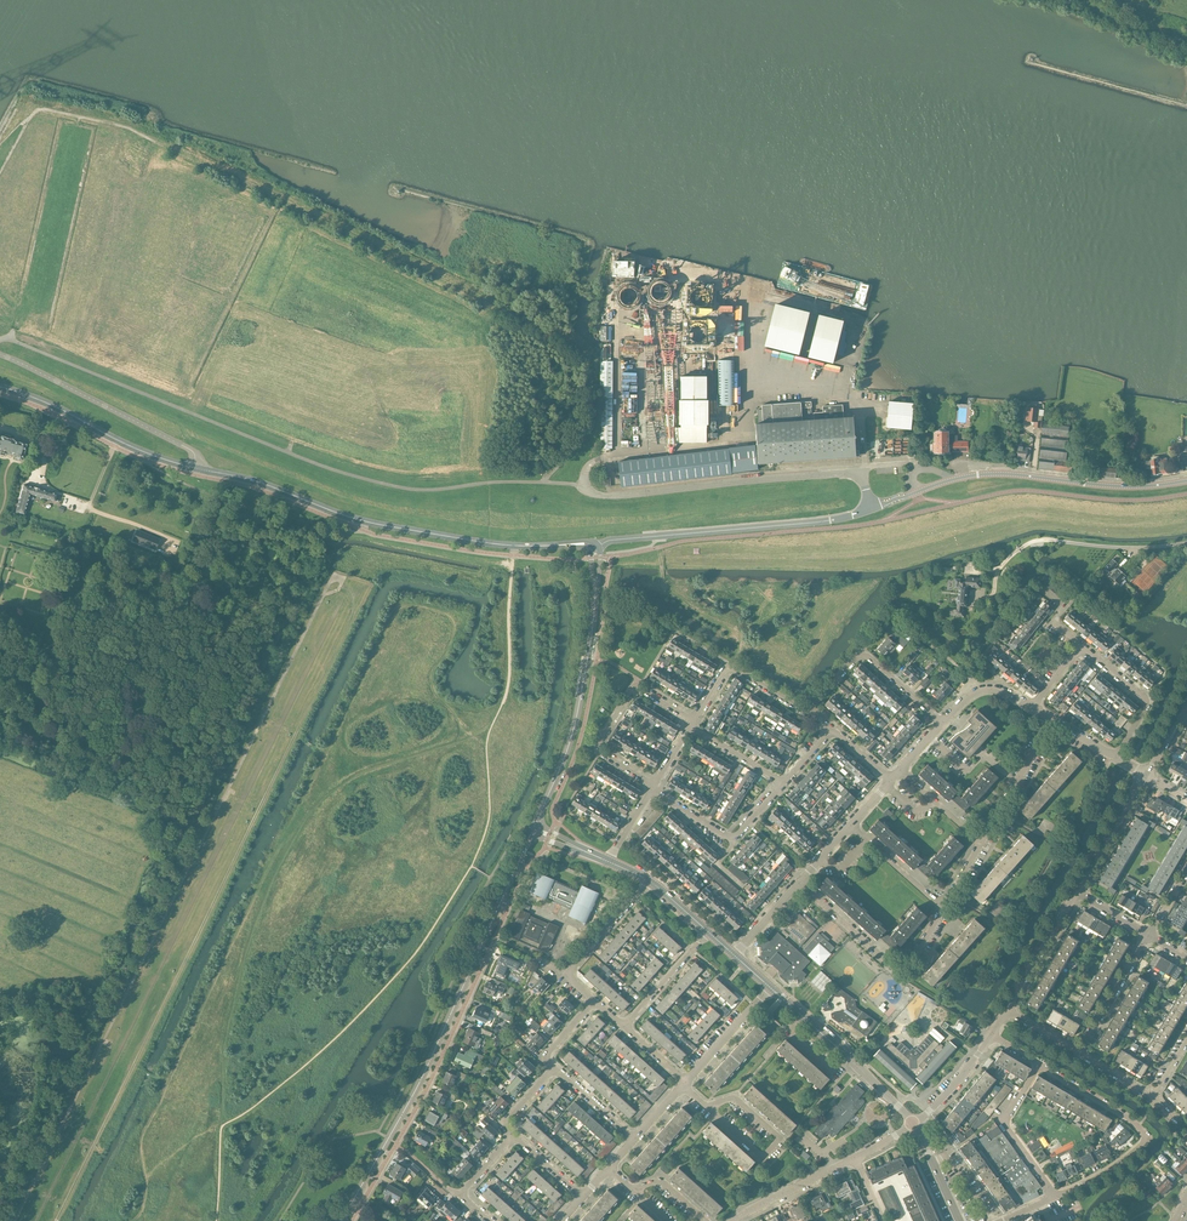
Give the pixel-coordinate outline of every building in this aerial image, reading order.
[(845,340),(846,332),(844,332),(846,324),(843,323),(843,322),(785,307),(785,308),(783,308),(775,340),(777,340),(775,349),(833,363),(835,354),(843,356),(846,344),(845,340)] [(773,351),(769,366),(783,369),(786,355),(773,351)] [(735,361),(719,360),(719,376),(719,406),(734,406),(735,376),(735,361)] [(612,449),(612,361),(600,361),(600,449),(612,449)] [(708,425),(708,401),(707,401),(707,376),(681,376),(681,400),(679,400),(679,425),(681,425),(681,428),(675,428),(675,443),(706,443),(706,428),(707,428),(707,425),(708,425)] [(855,442),(853,417),(843,418),(842,405),(822,406),(823,413),(813,413),(813,420),(812,420),(811,408),(811,407),(811,402),(762,405),(762,410),(757,410),(758,424),(756,424),(758,464),(859,456),(858,442),(855,442)] [(911,430),(913,404),(889,402),(887,428),(911,430)] [(1042,416),(1038,415),(1038,408),(1038,407),(1037,407),(1037,406),(1036,405),(1035,404),(1034,404),(1033,404),(1032,404),(1031,404),(1030,404),(1029,404),(1029,405),(1028,405),(1027,406),(1026,407),(1024,421),(1030,421),(1030,423),(1032,424),(1033,425),(1032,427),(1040,428),(1042,416)] [(1066,461),(1070,424),(1043,422),(1038,469),(1070,472),(1072,462),(1066,461)] [(1026,429),(1023,433),(1030,437),(1030,436),(1032,434),(1032,433),(1026,429)] [(968,452),(968,441),(957,441),(957,436),(950,436),(950,444),(946,444),(946,433),(936,433),(936,443),(933,443),(933,449),(934,450),(936,450),(936,452),(946,452),(946,448),(952,448),(952,452),(968,452)] [(26,444),(13,441),(14,440),(13,440),(13,439),(12,439),(13,439),(7,438),(1,436),(1,437),(0,437),(0,455),(2,455),(5,456),(6,454),(9,455),(10,453),(15,454),(13,458),(21,461),(24,452),(25,453),(26,451),(24,450),(26,444)] [(1029,462),(1031,448),(1024,447),(1023,446),(1022,445),(1021,444),(1020,444),(1019,444),(1018,445),(1018,446),(1017,453),(1018,453),(1017,460),(1029,462)] [(755,445),(729,449),(731,473),(758,470),(755,445)] [(731,473),(729,449),(618,462),(621,485),(621,487),(731,473)] [(1171,467),(1171,463),(1168,464),(1167,458),(1146,460),(1147,468),(1152,468),(1153,474),(1166,473),(1167,473),(1169,471),(1168,470),(1168,468),(1171,467)] [(1183,466),(1182,462),(1177,463),(1178,471),(1184,471),(1184,470),(1186,470),(1186,465),(1183,466)] [(1121,478),(1122,467),(1117,466),(1116,469),(1098,468),(1097,476),(1116,478),(1121,478)] [(611,486),(610,476),(607,477),(607,476),(602,477),(603,486),(608,485),(608,486),(611,486)] [(56,499),(57,494),(24,485),(16,512),(24,514),(28,500),(30,494),(58,502),(58,501),(58,500),(56,499)] [(159,540),(136,531),(133,539),(138,542),(138,543),(150,547),(150,546),(155,549),(159,540)] [(1127,576),(1122,572),(1123,572),(1121,570),(1120,571),(1117,568),(1116,569),(1114,567),(1117,563),(1112,559),(1104,568),(1109,572),(1110,571),(1112,573),(1110,576),(1119,585),(1121,586),(1125,581),(1124,580),(1127,576)] [(963,610),(963,605),(965,606),(966,604),(967,598),(966,598),(967,586),(980,587),(980,578),(965,577),(965,581),(959,581),(959,578),(954,578),(953,588),(958,589),(957,597),(957,598),(956,598),(955,602),(956,602),(956,603),(956,606),(957,606),(956,609),(955,609),(955,615),(963,616),(964,610),(963,610)] [(1045,586),(1050,580),(1047,577),(1042,583),(1045,586)] [(1047,614),(1052,608),(1045,603),(1040,609),(1047,614)] [(1042,620),(1047,614),(1040,609),(1035,614),(1042,620)] [(1042,620),(1035,614),(1033,612),(1028,618),(1031,620),(1038,625),(1042,620)] [(1070,624),(1075,617),(1070,612),(1064,619),(1070,624)] [(1081,622),(1083,619),(1078,614),(1075,617),(1070,624),(1075,628),(1081,622)] [(1038,625),(1031,620),(1028,618),(1023,624),(1033,631),(1038,625)] [(1081,633),(1087,626),(1081,622),(1075,628),(1081,633)] [(1087,638),(1092,631),(1094,628),(1089,623),(1087,626),(1081,633),(1087,638)] [(1033,631),(1023,624),(1019,629),(1028,637),(1033,631)] [(1028,637),(1019,629),(1014,635),(1024,642),(1028,637)] [(1092,642),(1098,635),(1092,631),(1087,638),(1092,642)] [(1024,642),(1014,635),(1008,642),(1011,645),(1012,643),(1019,648),(1024,642)] [(1098,647),(1103,640),(1098,635),(1092,642),(1098,647)] [(887,658),(899,644),(903,648),(908,642),(901,636),(895,643),(888,638),(878,649),(887,658)] [(674,650),(679,642),(673,639),(666,649),(673,653),(674,650)] [(1104,651),(1109,645),(1103,640),(1098,647),(1104,651)] [(681,654),(685,646),(679,642),(674,650),(681,654)] [(687,658),(692,650),(685,646),(681,654),(687,658)] [(998,656),(994,653),(997,649),(993,646),(989,652),(990,654),(986,659),(992,663),(998,656)] [(1117,646),(1109,656),(1115,660),(1120,654),(1123,651),(1117,646)] [(693,661),(698,654),(692,650),(687,658),(693,661)] [(912,661),(917,654),(914,652),(909,658),(912,661)] [(699,665),(704,658),(698,654),(693,661),(691,664),(698,668),(699,665)] [(1120,665),(1126,658),(1120,654),(1115,660),(1120,665)] [(998,668),(1003,661),(998,656),(992,663),(998,668)] [(706,669),(710,661),(704,658),(699,665),(706,669)] [(1126,670),(1131,663),(1126,658),(1120,665),(1126,670)] [(712,673),(716,665),(710,661),(706,669),(712,673)] [(1003,672),(1009,666),(1003,661),(998,668),(1003,672)] [(1090,668),(1081,661),(1076,667),(1085,674),(1086,674),(1090,668)] [(1009,677),(1015,670),(1017,667),(1011,663),(1009,666),(1003,672),(1009,677)] [(1132,674),(1137,667),(1131,663),(1126,670),(1132,674)] [(859,677),(866,669),(861,664),(854,672),(859,677)] [(1137,667),(1132,674),(1137,679),(1143,672),(1145,669),(1140,664),(1137,667)] [(909,677),(915,671),(909,665),(903,672),(909,677)] [(930,665),(924,672),(928,675),(934,668),(930,665)] [(1085,674),(1076,667),(1072,672),(1081,680),(1085,674)] [(656,680),(661,672),(662,670),(659,668),(657,670),(654,669),(650,676),(656,680)] [(865,682),(872,674),(866,669),(859,677),(865,682)] [(955,677),(946,669),(941,674),(951,682),(955,677)] [(1143,683),(1151,674),(1145,669),(1143,672),(1137,679),(1143,683)] [(1015,681),(1020,675),(1015,670),(1009,677),(1015,681)] [(662,684),(667,676),(669,673),(666,671),(664,674),(661,672),(656,680),(662,684)] [(914,682),(921,676),(915,671),(909,677),(914,682)] [(1081,680),(1072,672),(1067,678),(1076,685),(1081,680)] [(870,687),(878,679),(872,674),(865,682),(862,685),(867,690),(870,687)] [(1039,674),(1037,678),(1039,680),(1038,680),(1042,683),(1043,682),(1045,679),(1039,674)] [(1096,689),(1103,679),(1098,674),(1090,684),(1096,689)] [(1154,681),(1151,679),(1154,676),(1151,674),(1143,683),(1149,688),(1154,681)] [(669,688),(673,680),(675,677),(672,675),(670,678),(667,676),(662,684),(669,688)] [(1020,686),(1026,679),(1020,675),(1015,681),(1020,686)] [(924,688),(931,681),(926,677),(920,684),(924,688)] [(739,689),(743,683),(735,678),(731,684),(739,689)] [(1076,685),(1067,678),(1062,684),(1069,689),(1072,691),(1076,685)] [(876,692),(883,684),(878,679),(870,687),(876,692)] [(1026,691),(1032,684),(1026,679),(1020,686),(1026,691)] [(1104,690),(1109,684),(1103,679),(1096,689),(1101,693),(1104,690)] [(675,691),(679,684),(673,680),(669,688),(675,691)] [(681,695),(688,685),(688,684),(681,681),(679,684),(675,691),(681,695)] [(952,689),(945,682),(939,689),(946,695),(952,689)] [(731,684),(727,691),(735,695),(738,697),(741,691),(739,689),(731,684)] [(879,699),(889,689),(883,684),(876,692),(874,694),(879,699)] [(1036,694),(1040,689),(1038,687),(1037,688),(1032,684),(1026,691),(1032,695),(1034,693),(1036,694)] [(1065,695),(1069,689),(1062,684),(1058,689),(1065,695)] [(1109,695),(1115,688),(1109,684),(1104,690),(1109,695)] [(687,699),(694,688),(688,685),(681,695),(687,699)] [(694,703),(700,692),(694,688),(687,699),(694,703)] [(1113,702),(1120,693),(1115,688),(1109,695),(1107,697),(1113,702)] [(887,701),(894,693),(889,689),(879,699),(885,703),(887,701)] [(946,695),(939,689),(936,692),(935,691),(932,694),(941,702),(946,695)] [(1060,701),(1065,695),(1058,689),(1053,695),(1060,701)] [(731,701),(735,695),(727,691),(724,697),(731,701)] [(892,706),(899,698),(894,693),(887,701),(892,706)] [(1118,707),(1126,697),(1120,693),(1113,702),(1118,707)] [(754,706),(759,698),(752,694),(748,702),(754,706)] [(1055,706),(1060,701),(1053,695),(1049,701),(1055,706)] [(830,709),(837,701),(832,696),(825,704),(830,709)] [(727,708),(731,701),(724,697),(720,703),(727,708)] [(1126,709),(1132,702),(1126,697),(1118,707),(1120,709),(1123,706),(1126,709)] [(760,709),(765,702),(759,698),(754,706),(752,709),(758,713),(760,709)] [(898,711),(905,703),(899,698),(892,706),(898,711)] [(637,711),(642,704),(635,700),(629,710),(633,712),(632,713),(635,714),(637,711)] [(1076,713),(1083,704),(1077,700),(1070,709),(1076,713)] [(836,714),(843,706),(837,701),(830,709),(836,714)] [(767,713),(771,706),(765,702),(760,709),(767,713)] [(1132,713),(1137,707),(1132,702),(1126,709),(1124,712),(1126,714),(1129,711),(1132,713)] [(723,714),(727,708),(720,703),(716,709),(723,714)] [(643,715),(648,708),(642,704),(637,711),(643,715)] [(1081,718),(1087,711),(1089,709),(1083,704),(1076,713),(1081,718)] [(771,720),(777,710),(771,706),(767,713),(765,716),(771,720)] [(841,719),(848,711),(843,706),(836,714),(841,719)] [(648,721),(654,712),(648,708),(643,715),(647,717),(645,720),(648,721)] [(726,716),(723,714),(716,709),(712,715),(722,722),(726,716)] [(980,745),(996,727),(980,713),(977,709),(967,720),(967,721),(971,723),(969,725),(968,726),(966,728),(965,729),(963,730),(960,731),(956,734),(954,735),(953,736),(951,738),(950,739),(949,741),(968,758),(973,753),(975,755),(979,751),(982,747),(980,745)] [(779,721),(784,713),(777,710),(771,720),(777,724),(779,721)] [(847,724),(854,716),(848,711),(841,719),(847,724)] [(1087,723),(1092,716),(1087,711),(1081,718),(1087,723)] [(656,723),(660,715),(654,712),(648,721),(654,725),(656,723)] [(922,722),(917,718),(919,716),(915,712),(913,714),(912,714),(907,719),(909,721),(917,728),(922,722)] [(785,725),(790,717),(784,713),(779,721),(785,725)] [(1098,720),(1100,718),(1094,713),(1092,716),(1087,723),(1092,727),(1098,720)] [(662,726),(667,719),(660,715),(656,723),(662,726)] [(722,722),(712,715),(708,722),(719,728),(722,722)] [(852,729),(859,721),(854,716),(847,724),(852,729)] [(791,728),(796,721),(790,717),(785,725),(791,728)] [(662,726),(660,730),(666,733),(668,730),(673,723),(667,719),(662,726)] [(1098,732),(1104,725),(1098,720),(1092,727),(1098,732)] [(798,732),(802,725),(796,721),(791,728),(798,732)] [(858,733),(865,726),(859,721),(852,729),(858,733)] [(917,728),(909,721),(904,726),(912,733),(917,728)] [(719,728),(708,722),(705,728),(715,734),(719,728)] [(1111,727),(1106,722),(1104,725),(1098,732),(1104,736),(1109,729),(1111,727)] [(674,734),(679,727),(673,723),(668,730),(674,734)] [(733,740),(739,730),(733,726),(727,736),(733,740)] [(863,738),(870,731),(872,728),(870,726),(868,729),(865,726),(858,733),(863,738)] [(912,733),(904,726),(899,732),(908,739),(912,733)] [(870,731),(863,738),(869,743),(876,736),(878,732),(873,727),(872,728),(870,731)] [(1110,741),(1115,734),(1109,729),(1104,736),(1110,741)] [(739,730),(733,740),(740,744),(744,736),(745,734),(746,733),(739,730)] [(908,739),(899,732),(895,737),(903,744),(908,739)] [(617,744),(622,737),(615,733),(611,740),(617,744)] [(744,736),(740,744),(746,748),(750,740),(751,738),(745,734),(744,736)] [(623,748),(628,740),(630,737),(627,736),(625,739),(622,737),(617,744),(623,748)] [(903,744),(895,737),(890,742),(898,749),(903,744)] [(630,752),(634,744),(628,740),(623,748),(630,752)] [(752,751),(757,744),(750,740),(746,748),(752,751)] [(898,749),(890,742),(885,748),(893,755),(898,749)] [(696,754),(700,747),(694,743),(690,750),(696,754)] [(791,748),(783,743),(781,746),(785,749),(789,751),(791,748)] [(830,749),(828,751),(834,755),(841,748),(835,743),(832,747),(830,749)] [(636,756),(641,748),(634,744),(630,752),(636,756)] [(758,755),(763,748),(757,744),(752,751),(758,755)] [(764,759),(769,751),(771,748),(765,744),(763,748),(758,755),(764,759)] [(785,749),(781,746),(775,755),(771,763),(777,767),(781,759),(779,758),(785,749)] [(702,758),(707,751),(700,747),(696,754),(702,758)] [(642,759),(647,752),(641,748),(636,756),(642,759)] [(839,760),(846,752),(841,748),(834,755),(839,760)] [(885,748),(880,753),(888,760),(893,755),(885,748)] [(653,756),(654,754),(655,753),(652,751),(650,754),(647,752),(642,759),(648,763),(653,756)] [(708,762),(713,754),(707,751),(702,758),(708,762)] [(771,763),(775,755),(769,751),(764,759),(771,763)] [(844,765),(852,757),(846,752),(839,760),(844,765)] [(1069,776),(1082,761),(1071,752),(1058,767),(1069,776)] [(655,767),(660,758),(654,754),(653,756),(648,763),(655,767)] [(715,766),(719,758),(713,754),(708,762),(715,766)] [(847,773),(850,770),(857,762),(852,757),(844,765),(842,768),(847,773)] [(713,768),(713,769),(719,773),(719,772),(725,762),(719,758),(715,766),(713,768)] [(1174,762),(1170,769),(1176,773),(1180,766),(1182,763),(1176,759),(1174,762)] [(724,777),(718,786),(722,788),(731,773),(728,771),(732,766),(725,762),(719,772),(719,773),(724,776),(724,777)] [(855,775),(862,767),(857,762),(850,770),(855,775)] [(825,771),(817,763),(812,769),(820,776),(825,771)] [(1176,773),(1182,777),(1186,770),(1186,769),(1186,766),(1182,763),(1180,766),(1176,773)] [(596,779),(598,775),(603,768),(596,764),(590,774),(594,776),(593,777),(596,779)] [(942,778),(928,765),(919,775),(933,788),(942,778)] [(861,780),(868,772),(862,767),(855,775),(861,780)] [(1055,790),(1069,776),(1058,767),(1045,781),(1055,790)] [(604,779),(609,772),(603,768),(598,775),(604,779)] [(984,792),(998,777),(988,768),(974,783),(984,792)] [(820,776),(812,769),(807,774),(815,782),(820,776)] [(610,783),(615,775),(609,772),(604,779),(610,783)] [(751,783),(755,777),(747,772),(743,778),(751,783)] [(866,785),(873,777),(868,772),(861,780),(866,785)] [(815,782),(807,774),(802,780),(810,787),(815,782)] [(617,787),(621,779),(615,775),(610,783),(617,787)] [(674,790),(679,782),(672,778),(668,786),(674,790)] [(748,789),(751,783),(743,778),(739,784),(748,789)] [(957,791),(942,778),(933,788),(948,801),(951,799),(956,793),(957,791)] [(623,791),(627,783),(621,779),(617,787),(623,791)] [(813,790),(810,787),(802,780),(797,785),(808,795),(813,790)] [(1042,805),(1055,790),(1045,781),(1032,796),(1042,805)] [(681,793),(685,786),(679,782),(674,790),(681,793)] [(629,795),(634,787),(627,783),(623,791),(629,795)] [(687,797),(691,790),(693,787),(687,783),(685,786),(681,793),(687,797)] [(971,807),(984,792),(974,783),(961,798),(964,801),(967,803),(969,806),(971,807)] [(744,795),(748,789),(739,784),(736,790),(744,795)] [(808,795),(797,785),(792,791),(803,800),(808,795)] [(635,798),(640,791),(634,787),(629,795),(635,798)] [(855,798),(844,788),(839,793),(842,796),(850,803),(855,798)] [(693,801),(697,793),(691,790),(687,797),(693,801)] [(740,801),(744,795),(736,790),(732,796),(740,801)] [(803,800),(792,791),(787,796),(798,806),(803,800)] [(578,808),(583,800),(585,797),(578,793),(572,804),(578,808)] [(699,805),(704,797),(697,793),(693,801),(699,805)] [(710,807),(717,796),(713,794),(712,797),(711,797),(709,797),(707,799),(704,797),(699,805),(705,809),(707,806),(710,807)] [(737,807),(740,801),(732,796),(729,802),(737,807)] [(850,803),(842,796),(837,801),(845,808),(850,803)] [(1029,820),(1042,805),(1032,796),(1019,811),(1029,820)] [(1156,812),(1163,801),(1158,797),(1156,801),(1152,798),(1147,806),(1156,812)] [(845,808),(837,801),(834,799),(829,804),(840,814),(845,808)] [(584,812),(589,804),(583,800),(578,808),(584,812)] [(1164,812),(1169,804),(1163,801),(1156,812),(1159,813),(1161,810),(1164,812)] [(591,816),(596,806),(590,802),(589,804),(584,812),(591,816)] [(733,813),(737,807),(729,802),(725,808),(733,813)] [(840,814),(829,804),(824,810),(827,812),(835,819),(840,814)] [(1167,819),(1174,807),(1169,804),(1164,812),(1167,814),(1165,817),(1167,819)] [(597,819),(601,812),(603,809),(597,805),(596,806),(591,816),(597,819)] [(664,812),(658,806),(655,809),(661,814),(664,812)] [(1177,815),(1180,811),(1180,810),(1174,807),(1167,819),(1169,820),(1171,816),(1179,821),(1181,817),(1177,815)] [(730,819),(733,813),(725,808),(721,814),(730,819)] [(661,814),(655,809),(653,812),(659,817),(661,814)] [(774,822),(781,814),(776,809),(769,817),(774,822)] [(887,819),(892,814),(887,809),(884,814),(883,815),(887,819)] [(603,823),(608,816),(601,812),(597,819),(603,823)] [(659,817),(653,812),(650,815),(656,820),(659,817)] [(670,823),(675,817),(670,812),(664,818),(670,823)] [(835,819),(827,812),(822,818),(830,825),(835,819)] [(726,825),(730,819),(721,814),(718,820),(726,825)] [(779,827),(787,819),(781,814),(774,822),(779,827)] [(656,820),(650,815),(648,817),(654,823),(656,820)] [(830,825),(822,818),(820,815),(815,821),(825,830),(830,825)] [(609,827),(614,820),(608,816),(603,823),(609,827)] [(785,832),(792,824),(794,821),(789,816),(787,819),(779,827),(785,832)] [(675,828),(681,822),(675,817),(670,823),(675,828)] [(1130,856),(1149,825),(1154,828),(1156,824),(1150,820),(1148,824),(1138,818),(1119,849),(1130,856)] [(1186,848),(1186,825),(1186,821),(1183,819),(1181,822),(1186,825),(1167,856),(1178,863),(1186,848)] [(615,831),(620,823),(614,820),(609,827),(610,827),(609,828),(612,830),(613,829),(615,831)] [(651,825),(646,820),(643,823),(649,828),(651,825)] [(893,833),(878,820),(869,830),(884,843),(893,833)] [(680,833),(686,827),(681,822),(675,828),(680,833)] [(649,828),(643,823),(641,826),(646,831),(649,828)] [(790,836),(797,829),(792,824),(785,832),(790,836)] [(646,831),(641,826),(638,828),(644,834),(646,831)] [(686,838),(692,832),(686,827),(680,833),(686,838)] [(796,841),(803,834),(797,829),(790,836),(796,841)] [(642,836),(636,831),(633,834),(639,839),(642,836)] [(689,845),(697,836),(692,832),(686,838),(684,840),(689,845)] [(908,846),(893,833),(884,843),(899,856),(908,846)] [(755,834),(750,839),(757,845),(759,848),(764,842),(763,842),(766,839),(760,834),(758,837),(755,834)] [(801,846),(808,838),(803,834),(796,841),(801,846)] [(1020,859),(1033,845),(1023,835),(1010,850),(1020,859)] [(695,850),(697,848),(703,841),(697,836),(689,845),(695,850)] [(807,851),(816,841),(810,836),(808,838),(801,846),(807,851)] [(955,854),(963,845),(953,836),(940,851),(950,860),(952,857),(955,854)] [(647,848),(653,842),(647,837),(642,844),(647,848)] [(757,845),(750,839),(745,845),(752,851),(757,845)] [(652,853),(660,845),(655,840),(653,842),(647,848),(652,853)] [(702,853),(708,846),(703,841),(697,848),(702,853)] [(658,858),(665,850),(660,845),(652,853),(658,858)] [(752,851),(745,845),(740,850),(747,856),(752,851)] [(708,858),(713,851),(708,846),(702,853),(708,858)] [(923,859),(908,846),(899,856),(914,869),(916,867),(921,861),(923,859)] [(1112,887),(1130,856),(1119,849),(1101,881),(1110,887),(1108,890),(1114,894),(1117,890),(1112,887)] [(663,863),(669,857),(671,855),(665,850),(658,858),(663,863)] [(747,856),(740,850),(735,856),(742,862),(747,856)] [(1007,874),(1020,859),(1010,850),(997,865),(1007,874)] [(713,863),(719,856),(713,851),(708,858),(705,860),(711,865),(713,862),(713,863)] [(947,863),(950,860),(940,851),(926,866),(928,867),(931,871),(935,874),(936,875),(944,866),(947,863)] [(742,862),(735,856),(730,861),(733,863),(735,866),(737,867),(742,862)] [(1159,895),(1178,863),(1167,856),(1148,888),(1143,885),(1141,888),(1147,892),(1149,889),(1159,895)] [(669,868),(674,861),(669,857),(663,863),(669,868)] [(792,867),(789,864),(791,862),(785,857),(778,865),(787,873),(792,867)] [(674,873),(680,866),(674,861),(669,868),(674,873)] [(919,870),(924,864),(921,861),(916,867),(919,870)] [(923,873),(928,867),(926,866),(924,864),(919,870),(923,873)] [(787,873),(778,865),(773,870),(782,878),(787,873)] [(994,888),(1007,874),(997,865),(984,879),(994,888)] [(680,878),(685,871),(680,866),(674,873),(680,878)] [(709,874),(714,869),(711,866),(710,868),(706,872),(709,874)] [(926,876),(931,871),(928,867),(923,873),(926,876)] [(712,877),(717,871),(714,869),(709,874),(712,877)] [(782,878),(773,870),(768,876),(771,878),(777,884),(782,878)] [(685,883),(691,876),(685,871),(680,878),(685,883)] [(930,879),(935,874),(931,871),(926,876),(930,879)] [(598,898),(600,893),(591,889),(589,888),(582,885),(579,891),(555,880),(548,877),(546,876),(545,875),(537,872),(534,879),(529,891),(545,898),(546,899),(547,899),(571,910),(568,915),(586,923),(598,898)] [(711,878),(704,873),(701,875),(708,881),(711,878)] [(717,882),(722,876),(720,873),(714,879),(717,882)] [(691,887),(696,881),(691,876),(685,883),(691,887)] [(720,884),(725,879),(722,876),(717,882),(720,884)] [(842,890),(827,877),(818,887),(833,900),(842,890)] [(777,884),(771,878),(766,883),(773,889),(777,884)] [(723,887),(728,881),(725,879),(720,884),(723,887)] [(981,903),(994,888),(984,879),(970,894),(981,903)] [(696,892),(702,886),(696,881),(691,887),(696,892)] [(728,892),(734,886),(731,883),(725,889),(728,892)] [(773,889),(766,883),(761,889),(768,894),(773,889)] [(704,900),(710,893),(704,888),(698,895),(704,900)] [(768,894),(761,889),(758,892),(756,889),(754,891),(756,894),(763,900),(768,894)] [(856,903),(842,890),(833,900),(847,913),(856,903)] [(715,898),(712,895),(713,893),(711,891),(710,893),(704,900),(709,904),(715,898)] [(1124,906),(1130,894),(1128,893),(1126,896),(1123,894),(1118,902),(1124,905),(1123,905),(1124,906)] [(763,900),(756,894),(751,899),(758,905),(763,900)] [(1129,909),(1134,901),(1131,899),(1133,895),(1130,894),(1124,906),(1124,905),(1129,908),(1129,909)] [(721,903),(717,900),(720,897),(718,895),(715,898),(709,904),(715,909),(721,903)] [(1186,920),(1186,896),(1171,923),(1180,929),(1178,932),(1184,936),(1186,932),(1181,929),(1186,920)] [(758,905),(751,899),(746,905),(753,911),(758,905)] [(1135,912),(1141,901),(1139,899),(1137,903),(1134,901),(1129,909),(1134,912),(1135,912)] [(1141,901),(1135,912),(1140,915),(1141,913),(1146,916),(1149,910),(1141,905),(1143,902),(1145,900),(1143,899),(1142,901),(1141,901)] [(726,908),(728,906),(723,901),(721,903),(715,909),(720,914),(726,908)] [(871,917),(856,903),(847,913),(862,927),(871,917)] [(527,912),(530,907),(523,904),(521,909),(527,912)] [(913,931),(927,916),(917,907),(903,922),(913,931)] [(726,919),(732,913),(726,908),(720,914),(726,919)] [(547,952),(559,926),(549,922),(548,924),(545,923),(545,922),(533,917),(532,917),(529,916),(530,914),(527,912),(521,909),(509,935),(519,940),(520,935),(540,944),(538,948),(547,952)] [(737,918),(739,915),(734,910),(732,913),(726,919),(731,924),(737,918)] [(646,918),(638,911),(633,917),(640,924),(646,918)] [(1084,924),(1090,914),(1085,911),(1079,921),(1084,924)] [(801,946),(816,929),(810,924),(814,922),(805,915),(804,918),(799,913),(785,928),(792,935),(790,937),(801,946)] [(1089,927),(1095,917),(1090,914),(1084,924),(1089,927)] [(640,924),(633,917),(628,923),(635,929),(640,924)] [(886,930),(871,917),(862,927),(877,940),(879,937),(884,932),(886,930)] [(1094,931),(1101,920),(1095,917),(1089,927),(1094,931)] [(737,929),(742,922),(737,918),(731,924),(737,929)] [(972,942),(985,928),(974,918),(961,933),(972,942)] [(1100,934),(1106,923),(1101,920),(1094,931),(1100,934)] [(900,946),(913,931),(903,922),(890,937),(893,939),(896,942),(899,944),(900,946)] [(635,929),(628,923),(623,928),(631,935),(635,929)] [(1105,937),(1111,926),(1106,923),(1100,934),(1105,937)] [(658,940),(664,932),(659,927),(652,935),(658,940)] [(631,935),(623,928),(618,934),(626,940),(631,935)] [(663,945),(670,937),(664,932),(658,940),(663,945)] [(830,953),(835,948),(818,933),(803,950),(820,965),(831,954),(830,953)] [(958,957),(972,942),(961,933),(948,948),(958,957)] [(626,940),(618,934),(613,939),(621,946),(626,940)] [(1069,958),(1079,940),(1069,934),(1058,951),(1069,958)] [(669,950),(675,942),(670,937),(663,945),(669,950)] [(1119,961),(1129,944),(1119,938),(1109,955),(1119,961)] [(621,946),(613,939),(608,945),(616,951),(621,946)] [(644,947),(638,941),(636,943),(639,945),(636,948),(639,952),(644,947)] [(675,955),(681,947),(675,942),(669,950),(675,955)] [(616,951),(608,945),(603,950),(611,957),(616,951)] [(633,955),(637,950),(633,947),(629,952),(633,955)] [(945,972),(958,957),(948,948),(935,962),(945,972)] [(611,957),(603,950),(598,956),(606,963),(611,957)] [(1059,975),(1069,958),(1058,951),(1048,969),(1059,975)] [(496,971),(495,973),(503,976),(504,972),(508,965),(517,970),(520,963),(516,961),(517,957),(506,953),(505,956),(503,955),(501,960),(499,959),(498,961),(497,962),(497,963),(499,964),(496,971)] [(1155,967),(1162,956),(1156,953),(1150,964),(1155,967)] [(1109,978),(1119,961),(1109,955),(1099,972),(1109,978)] [(1161,970),(1167,959),(1162,956),(1155,967),(1161,970)] [(663,964),(656,957),(650,963),(658,969),(663,964)] [(1166,973),(1172,963),(1167,959),(1161,970),(1166,973)] [(697,975),(705,966),(700,962),(698,965),(695,963),(690,968),(697,975)] [(932,986),(945,972),(935,962),(922,977),(932,986)] [(658,969),(650,963),(645,968),(653,975),(658,969)] [(1171,976),(1177,966),(1172,963),(1166,973),(1171,976)] [(1176,980),(1183,969),(1177,966),(1171,976),(1176,980)] [(589,981),(596,974),(590,968),(584,976),(589,981)] [(653,975),(645,968),(640,974),(648,981),(653,975)] [(697,975),(690,968),(685,974),(692,980),(697,975)] [(1048,992),(1059,975),(1048,969),(1038,986),(1048,992)] [(549,985),(541,977),(539,980),(537,979),(539,975),(534,970),(527,985),(531,989),(534,986),(542,993),(549,985)] [(1099,995),(1109,978),(1099,972),(1088,989),(1099,995)] [(595,986),(601,978),(596,974),(589,981),(595,986)] [(648,981),(640,974),(636,979),(643,986),(648,981)] [(692,980),(685,974),(680,979),(687,986),(692,980)] [(1139,1000),(1149,982),(1139,976),(1129,993),(1139,1000)] [(600,991),(607,983),(601,978),(595,986),(600,991)] [(715,990),(721,983),(716,978),(709,985),(715,990)] [(643,986),(636,979),(630,985),(638,992),(643,986)] [(687,986),(680,979),(675,985),(683,992),(687,986)] [(502,994),(506,985),(498,981),(496,985),(487,981),(483,991),(493,996),(496,997),(498,993),(502,994)] [(606,996),(613,988),(607,983),(600,991),(606,996)] [(720,995),(727,988),(721,983),(715,990),(720,995)] [(1179,997),(1186,1002),(1186,983),(1179,997)] [(683,992),(675,985),(670,990),(678,997),(683,992)] [(1038,1009),(1048,992),(1038,986),(1028,1003),(1038,1009)] [(611,1001),(618,993),(613,988),(606,996),(611,1001)] [(726,1000),(732,993),(727,988),(720,995),(726,1000)] [(877,1021),(862,1011),(856,1007),(855,999),(838,988),(833,995),(833,996),(832,995),(826,1003),(828,1003),(827,1004),(823,1010),(825,1011),(831,1010),(830,1006),(828,1004),(834,996),(836,997),(841,996),(844,998),(846,1009),(844,1012),(831,1014),(831,1017),(839,1023),(846,1022),(846,1021),(852,1026),(851,1026),(866,1036),(877,1021)] [(1089,1012),(1099,995),(1088,989),(1078,1006),(1089,1012)] [(678,997),(670,990),(665,996),(673,1003),(678,997)] [(710,996),(704,991),(701,995),(707,999),(710,996)] [(547,1003),(553,996),(551,993),(544,1000),(547,1003)] [(617,1006),(624,998),(618,993),(611,1001),(617,1006)] [(731,1005),(738,998),(732,993),(726,1000),(731,1005)] [(1129,1017),(1139,1000),(1129,993),(1118,1010),(1129,1017)] [(673,1003),(665,996),(660,1002),(668,1008),(673,1003)] [(1186,1007),(1186,1002),(1179,997),(1169,1014),(1179,1020),(1186,1007)] [(573,1006),(565,998),(558,1006),(561,1008),(560,1008),(561,1009),(562,1009),(567,1013),(573,1006)] [(623,1011),(629,1003),(624,998),(617,1006),(623,1011)] [(668,1008),(660,1002),(655,1007),(663,1014),(668,1008)] [(554,1010),(547,1003),(544,1006),(552,1012),(554,1010)] [(730,1012),(724,1006),(720,1010),(726,1016),(730,1012)] [(489,1017),(490,1013),(486,1011),(487,1009),(482,1007),(482,1009),(477,1007),(473,1016),(486,1022),(490,1023),(492,1018),(489,1017)] [(720,1014),(712,1008),(707,1014),(715,1020),(720,1014)] [(1053,1023),(1059,1012),(1054,1009),(1047,1020),(1053,1023)] [(1119,1034),(1129,1017),(1118,1010),(1108,1027),(1119,1034)] [(1058,1026),(1064,1015),(1059,1012),(1053,1023),(1058,1026)] [(562,1021),(553,1014),(547,1020),(556,1028),(562,1021)] [(715,1020),(707,1014),(702,1019),(710,1026),(715,1020)] [(1169,1037),(1179,1020),(1169,1014),(1158,1031),(1169,1037)] [(686,1024),(690,1018),(686,1015),(682,1020),(686,1024)] [(1063,1029),(1070,1018),(1064,1015),(1058,1026),(1063,1029)] [(605,1023),(597,1017),(592,1022),(600,1029),(605,1023)] [(967,1036),(972,1026),(965,1022),(966,1021),(961,1018),(958,1022),(963,1025),(959,1031),(967,1036)] [(1069,1032),(1075,1022),(1070,1018),(1063,1029),(1069,1032)] [(540,1026),(533,1019),(531,1022),(538,1029),(540,1026)] [(646,1032),(653,1024),(647,1019),(640,1027),(646,1032)] [(710,1026),(702,1019),(698,1025),(705,1031),(710,1026)] [(556,1028),(547,1020),(542,1026),(550,1034),(556,1028)] [(600,1029),(592,1022),(587,1028),(595,1035),(600,1029)] [(1074,1035),(1080,1025),(1075,1022),(1069,1032),(1074,1035)] [(539,1030),(531,1023),(529,1026),(536,1032),(539,1030)] [(652,1037),(658,1029),(653,1024),(646,1032),(652,1037)] [(753,1048),(766,1034),(756,1024),(750,1031),(750,1030),(748,1032),(748,1033),(743,1039),(753,1048)] [(705,1031),(698,1025),(693,1030),(700,1037),(705,1031)] [(1109,1051),(1119,1034),(1108,1027),(1098,1044),(1109,1051)] [(477,1049),(481,1039),(478,1037),(480,1033),(469,1028),(463,1042),(474,1046),(473,1048),(477,1049)] [(492,1033),(481,1028),(480,1032),(491,1037),(492,1033)] [(595,1035),(587,1028),(582,1034),(590,1040),(595,1035)] [(657,1042),(664,1034),(658,1029),(652,1037),(657,1042)] [(879,1049),(873,1055),(910,1089),(916,1083),(914,1080),(916,1078),(922,1084),(955,1048),(956,1046),(950,1040),(942,1048),(941,1047),(943,1045),(941,1043),(939,1045),(938,1044),(939,1043),(940,1044),(945,1039),(934,1029),(929,1034),(938,1042),(937,1043),(934,1040),(928,1035),(927,1036),(916,1048),(914,1050),(910,1051),(910,1050),(908,1049),(906,1047),(904,1045),(901,1042),(896,1048),(890,1043),(886,1047),(891,1051),(887,1056),(879,1049)] [(700,1037),(693,1030),(688,1036),(695,1042),(700,1037)] [(1159,1054),(1169,1037),(1158,1031),(1148,1048),(1159,1054)] [(545,1040),(537,1033),(534,1037),(531,1034),(529,1037),(532,1039),(539,1046),(545,1040)] [(590,1040),(582,1034),(577,1039),(585,1046),(590,1040)] [(663,1047),(669,1039),(664,1034),(657,1042),(663,1047)] [(499,1047),(503,1038),(496,1035),(495,1039),(497,1040),(495,1045),(499,1047)] [(614,1047),(620,1040),(614,1035),(608,1042),(614,1047)] [(525,1045),(518,1038),(515,1041),(523,1048),(525,1045)] [(539,1046),(532,1039),(526,1046),(534,1052),(539,1046)] [(668,1052),(675,1044),(669,1039),(663,1047),(668,1052)] [(740,1063),(753,1048),(743,1039),(737,1045),(735,1047),(730,1054),(740,1063)] [(800,1052),(794,1047),(795,1046),(793,1044),(792,1045),(786,1039),(776,1049),(791,1063),(800,1052)] [(619,1052),(626,1045),(620,1040),(614,1047),(619,1052)] [(674,1056),(680,1049),(675,1044),(668,1052),(674,1056)] [(625,1057),(631,1049),(626,1045),(619,1052),(625,1057)] [(481,1061),(484,1056),(468,1049),(466,1053),(467,1054),(466,1056),(459,1053),(455,1060),(459,1061),(458,1063),(459,1063),(459,1062),(470,1067),(474,1058),(481,1061)] [(630,1062),(637,1055),(631,1049),(625,1057),(630,1062)] [(679,1062),(686,1054),(680,1049),(674,1056),(679,1062)] [(606,1055),(601,1050),(598,1053),(603,1058),(606,1055)] [(1121,1064),(1128,1053),(1122,1050),(1116,1060),(1121,1064)] [(568,1064),(575,1057),(569,1051),(563,1059),(568,1064)] [(1009,1071),(1016,1059),(1001,1051),(995,1061),(994,1063),(997,1064),(1009,1071)] [(815,1065),(809,1060),(809,1059),(807,1057),(807,1058),(800,1052),(791,1063),(806,1076),(815,1065)] [(1127,1067),(1133,1056),(1128,1053),(1121,1064),(1127,1067)] [(727,1077),(740,1063),(730,1054),(724,1060),(723,1059),(721,1061),(722,1062),(717,1068),(727,1077)] [(636,1067),(642,1059),(637,1055),(630,1062),(636,1067)] [(1132,1070),(1138,1059),(1133,1056),(1127,1067),(1132,1070)] [(574,1069),(580,1062),(575,1057),(568,1064),(574,1069)] [(529,1075),(535,1067),(526,1059),(524,1062),(523,1061),(523,1062),(520,1060),(516,1065),(519,1067),(517,1070),(524,1077),(527,1073),(529,1075)] [(641,1072),(648,1064),(642,1059),(636,1067),(641,1072)] [(1024,1080),(1031,1068),(1016,1059),(1009,1071),(1024,1080)] [(1137,1073),(1143,1063),(1138,1059),(1132,1070),(1137,1073)] [(991,1075),(997,1064),(994,1063),(995,1061),(993,1060),(985,1070),(991,1075)] [(579,1074),(586,1067),(580,1062),(574,1069),(579,1074)] [(1142,1076),(1149,1066),(1143,1063),(1137,1073),(1142,1076)] [(647,1077),(653,1069),(648,1064),(641,1072),(647,1077)] [(830,1079),(823,1073),(824,1072),(822,1070),(821,1071),(815,1065),(806,1076),(820,1089),(830,1079)] [(585,1079),(591,1071),(586,1067),(579,1074),(585,1079)] [(522,1079),(524,1077),(517,1070),(515,1068),(511,1072),(516,1076),(514,1078),(515,1079),(512,1082),(520,1090),(526,1083),(522,1079)] [(714,1092),(727,1077),(717,1068),(711,1074),(710,1074),(708,1076),(709,1076),(704,1083),(714,1092)] [(652,1082),(659,1074),(653,1069),(647,1077),(652,1082)] [(996,1079),(991,1075),(985,1070),(974,1084),(985,1092),(996,1079)] [(458,1081),(459,1078),(464,1080),(466,1075),(458,1071),(456,1075),(447,1071),(443,1081),(453,1086),(455,1080),(458,1081)] [(590,1084),(597,1076),(591,1071),(585,1079),(590,1084)] [(662,1082),(665,1079),(659,1074),(652,1082),(658,1087),(660,1084),(662,1082)] [(1046,1096),(1053,1084),(1038,1075),(1031,1087),(1046,1096)] [(596,1089),(602,1081),(597,1076),(590,1084),(596,1089)] [(1184,1079),(1183,1080),(1178,1077),(1175,1080),(1185,1089),(1186,1086),(1186,1082),(1184,1079)] [(601,1094),(608,1086),(602,1081),(596,1089),(601,1094)] [(520,1090),(512,1082),(509,1085),(508,1085),(506,1087),(504,1085),(501,1089),(507,1095),(510,1092),(514,1096),(520,1090)] [(508,1103),(504,1099),(507,1095),(501,1089),(495,1084),(492,1088),(500,1096),(495,1102),(503,1109),(508,1103)] [(564,1091),(557,1084),(552,1090),(559,1096),(564,1091)] [(834,1136),(863,1104),(864,1103),(864,1102),(864,1101),(863,1100),(862,1100),(862,1099),(861,1099),(860,1100),(859,1100),(858,1098),(864,1092),(856,1084),(836,1106),(835,1105),(823,1119),(824,1119),(814,1131),(822,1138),(829,1131),(830,1133),(830,1134),(830,1135),(831,1136),(831,1137),(832,1137),(833,1137),(834,1136)] [(974,1105),(985,1092),(974,1084),(963,1096),(974,1105)] [(1060,1105),(1067,1093),(1053,1084),(1046,1096),(1060,1105)] [(767,1098),(753,1085),(744,1095),(758,1108),(767,1098)] [(607,1099),(613,1091),(608,1086),(601,1094),(607,1099)] [(1174,1100),(1182,1092),(1178,1087),(1169,1096),(1174,1100)] [(559,1096),(552,1090),(547,1095),(554,1102),(559,1096)] [(448,1101),(450,1098),(454,1100),(457,1096),(449,1091),(446,1096),(438,1091),(433,1101),(442,1106),(446,1100),(448,1101)] [(612,1104),(619,1096),(613,1091),(607,1099),(612,1104)] [(1178,1104),(1186,1096),(1182,1092),(1174,1100),(1178,1104)] [(1075,1113),(1082,1101),(1067,1093),(1060,1105),(1075,1113)] [(554,1102),(547,1095),(542,1101),(549,1107),(554,1102)] [(618,1109),(625,1101),(619,1096),(612,1104),(618,1109)] [(963,1118),(974,1105),(963,1096),(952,1109),(963,1118)] [(1186,1104),(1186,1096),(1178,1104),(1182,1109),(1186,1104)] [(782,1111),(767,1098),(758,1108),(773,1121),(782,1111)] [(503,1109),(495,1102),(492,1099),(483,1110),(490,1117),(493,1114),(496,1117),(503,1109)] [(549,1107),(542,1101),(537,1106),(544,1113),(549,1107)] [(624,1114),(630,1106),(625,1101),(618,1109),(624,1114)] [(1089,1122),(1096,1110),(1082,1101),(1075,1113),(1089,1122)] [(573,1114),(580,1107),(574,1102),(567,1109),(573,1114)] [(562,1111),(557,1106),(556,1108),(554,1105),(552,1107),(552,1106),(550,1108),(557,1113),(559,1115),(562,1111)] [(631,1116),(634,1113),(636,1111),(635,1111),(630,1106),(624,1114),(629,1119),(631,1116)] [(579,1119),(585,1112),(580,1107),(573,1114),(579,1119)] [(679,1131),(692,1116),(682,1107),(676,1113),(675,1113),(674,1115),(669,1122),(679,1131)] [(952,1131),(954,1128),(963,1118),(952,1109),(941,1123),(950,1130),(952,1131)] [(445,1120),(448,1115),(439,1110),(436,1115),(430,1111),(425,1120),(434,1125),(436,1121),(441,1123),(443,1119),(445,1120)] [(1111,1119),(1096,1110),(1089,1122),(1104,1131),(1111,1119)] [(797,1124),(782,1111),(773,1121),(787,1134),(797,1124)] [(985,1122),(989,1117),(989,1116),(983,1111),(971,1126),(974,1129),(985,1122)] [(584,1124),(591,1117),(585,1112),(579,1119),(584,1124)] [(497,1131),(489,1124),(492,1121),(486,1116),(481,1122),(486,1126),(482,1130),(478,1126),(475,1130),(482,1136),(485,1133),(491,1138),(497,1131)] [(590,1129),(596,1122),(591,1117),(584,1124),(590,1129)] [(527,1132),(534,1124),(528,1119),(522,1126),(527,1132)] [(556,1132),(561,1126),(556,1122),(555,1124),(557,1126),(553,1130),(556,1132)] [(595,1134),(602,1127),(596,1122),(590,1129),(595,1134)] [(666,1145),(679,1131),(669,1122),(663,1128),(662,1127),(660,1129),(661,1130),(656,1136),(666,1145)] [(726,1135),(720,1129),(718,1127),(718,1128),(711,1122),(702,1132),(717,1145),(726,1135)] [(1131,1135),(1123,1127),(1120,1131),(1116,1126),(1118,1124),(1114,1122),(1110,1129),(1113,1131),(1114,1130),(1118,1133),(1109,1142),(1113,1145),(1116,1142),(1117,1143),(1120,1146),(1131,1135)] [(533,1137),(540,1129),(534,1124),(527,1132),(533,1137)] [(1032,1175),(1017,1154),(997,1125),(993,1128),(986,1134),(979,1139),(976,1135),(959,1148),(1005,1211),(1013,1205),(1015,1208),(1020,1204),(1039,1196),(1036,1190),(1041,1187),(1032,1175)] [(434,1139),(437,1133),(426,1127),(423,1133),(419,1131),(415,1139),(426,1145),(430,1137),(434,1139)] [(601,1139),(607,1131),(602,1127),(595,1134),(601,1139)] [(959,1133),(954,1128),(952,1131),(950,1130),(948,1133),(949,1134),(957,1144),(966,1138),(973,1132),(970,1128),(965,1132),(963,1130),(959,1133)] [(1179,1131),(1185,1138),(1186,1136),(1186,1134),(1182,1128),(1179,1131)] [(539,1142),(545,1134),(540,1129),(533,1137),(539,1142)] [(482,1136),(475,1130),(473,1133),(479,1139),(482,1136)] [(606,1144),(608,1142),(611,1139),(613,1137),(607,1131),(601,1139),(606,1144)] [(572,1138),(566,1133),(563,1136),(569,1141),(569,1140),(572,1138)] [(544,1146),(551,1139),(545,1134),(539,1142),(544,1146)] [(740,1148),(734,1142),(735,1142),(733,1140),(732,1141),(726,1135),(717,1145),(731,1158),(740,1148)] [(653,1160),(666,1145),(656,1136),(650,1142),(649,1142),(647,1144),(648,1144),(643,1151),(653,1160)] [(550,1151),(556,1144),(551,1139),(544,1146),(550,1151)] [(488,1147),(480,1140),(475,1146),(483,1153),(488,1147)] [(1038,1140),(1028,1147),(1032,1152),(1041,1145),(1038,1140)] [(555,1156),(562,1149),(556,1144),(550,1151),(555,1156)] [(467,1160),(469,1157),(466,1154),(468,1151),(462,1145),(459,1148),(464,1152),(461,1155),(464,1158),(459,1165),(466,1172),(472,1165),(467,1160)] [(1110,1156),(1108,1152),(1110,1151),(1109,1149),(1108,1149),(1105,1145),(1093,1151),(1098,1162),(1110,1156)] [(483,1153),(475,1146),(470,1152),(477,1159),(483,1153)] [(755,1161),(749,1155),(747,1153),(746,1153),(740,1148),(731,1158),(746,1171),(755,1161)] [(561,1161),(567,1154),(562,1149),(555,1156),(561,1161)] [(1073,1165),(1077,1163),(1071,1149),(1067,1150),(1071,1158),(1070,1158),(1072,1162),(1065,1166),(1065,1167),(1061,1169),(1066,1178),(1067,1178),(1066,1177),(1077,1172),(1073,1165)] [(810,1156),(804,1150),(800,1154),(806,1160),(810,1156)] [(1046,1156),(1042,1150),(1037,1153),(1042,1159),(1046,1156)] [(523,1158),(516,1151),(511,1157),(518,1164),(523,1158)] [(640,1174),(653,1160),(643,1151),(637,1157),(636,1156),(634,1158),(635,1159),(630,1165),(640,1174)] [(1186,1157),(1182,1161),(1180,1159),(1181,1159),(1174,1152),(1172,1154),(1177,1158),(1186,1168),(1186,1158),(1186,1157)] [(1094,1162),(1090,1153),(1079,1158),(1084,1168),(1094,1162)] [(566,1166),(573,1159),(567,1154),(561,1161),(566,1166)] [(913,1164),(915,1164),(913,1154),(902,1156),(867,1172),(872,1183),(902,1170),(913,1194),(902,1198),(913,1220),(939,1220),(913,1164)] [(1059,1164),(1055,1156),(1049,1159),(1051,1163),(1054,1161),(1056,1165),(1059,1164)] [(518,1164),(511,1157),(506,1163),(513,1169),(518,1164)] [(1177,1158),(1175,1160),(1177,1162),(1178,1161),(1180,1163),(1176,1168),(1183,1175),(1186,1171),(1186,1168),(1177,1158)] [(572,1171),(579,1164),(573,1159),(566,1166),(572,1171)] [(513,1169),(506,1163),(501,1168),(508,1175),(513,1169)] [(666,1173),(670,1168),(665,1163),(661,1168),(666,1173)] [(414,1176),(418,1171),(411,1166),(407,1170),(408,1170),(407,1171),(405,1169),(405,1168),(397,1164),(391,1175),(399,1179),(399,1178),(403,1180),(410,1173),(414,1176)] [(584,1169),(579,1164),(572,1171),(577,1176),(580,1174),(582,1171),(584,1169)] [(460,1178),(466,1172),(459,1165),(453,1172),(449,1169),(445,1174),(450,1179),(455,1174),(460,1178)] [(693,1180),(686,1174),(679,1167),(669,1177),(684,1191),(693,1180)] [(508,1175),(501,1168),(496,1174),(503,1180),(508,1175)] [(532,1182),(539,1174),(533,1169),(527,1177),(532,1182)] [(1066,1178),(1061,1169),(1062,1171),(1055,1174),(1059,1182),(1066,1178)] [(1142,1172),(1137,1178),(1141,1181),(1146,1176),(1142,1172)] [(538,1187),(545,1179),(539,1174),(532,1182),(538,1187)] [(1169,1189),(1156,1177),(1154,1174),(1152,1176),(1158,1182),(1158,1181),(1160,1183),(1156,1187),(1163,1195),(1169,1189)] [(1174,1184),(1166,1177),(1162,1181),(1160,1179),(1161,1179),(1158,1175),(1156,1177),(1169,1189),(1174,1184)] [(543,1192),(550,1184),(545,1179),(538,1187),(543,1192)] [(864,1204),(858,1192),(860,1192),(857,1185),(855,1186),(852,1179),(846,1182),(846,1181),(833,1188),(838,1198),(849,1192),(853,1202),(850,1204),(853,1210),(864,1204)] [(708,1193),(700,1187),(693,1180),(684,1191),(699,1204),(708,1193)] [(384,1192),(387,1194),(383,1201),(389,1204),(392,1197),(398,1201),(403,1192),(388,1184),(384,1192)] [(549,1197),(556,1189),(550,1184),(543,1192),(549,1197)] [(487,1199),(494,1192),(488,1187),(481,1194),(487,1199)] [(435,1200),(432,1197),(435,1194),(428,1188),(426,1191),(425,1190),(418,1198),(429,1207),(432,1204),(435,1207),(442,1200),(438,1197),(435,1200)] [(559,1197),(561,1194),(556,1189),(549,1197),(555,1202),(557,1200),(559,1197)] [(605,1213),(618,1199),(608,1189),(602,1196),(601,1195),(599,1197),(600,1198),(595,1204),(605,1213)] [(492,1204),(499,1197),(494,1192),(487,1199),(492,1204)] [(722,1207),(715,1200),(708,1193),(699,1204),(713,1217),(722,1207)] [(831,1205),(829,1202),(830,1201),(830,1200),(829,1199),(826,1193),(822,1195),(821,1194),(810,1200),(814,1209),(819,1207),(821,1211),(824,1210),(831,1206),(830,1205),(831,1205)] [(498,1209),(505,1202),(499,1197),(492,1204),(498,1209)] [(442,1200),(435,1207),(439,1211),(445,1217),(447,1214),(454,1207),(448,1201),(446,1203),(442,1200)] [(504,1214),(510,1207),(505,1202),(498,1209),(504,1214)] [(605,1213),(595,1204),(589,1210),(588,1209),(586,1212),(587,1212),(582,1219),(584,1220),(598,1220),(605,1213)] [(646,1212),(646,1211),(644,1209),(643,1210),(637,1204),(628,1215),(635,1220),(649,1220),(652,1218),(646,1212)] [(805,1216),(800,1205),(795,1207),(795,1206),(794,1206),(793,1206),(792,1206),(792,1207),(791,1207),(792,1208),(782,1213),(786,1220),(795,1216),(797,1220),(805,1216)] [(458,1215),(461,1212),(454,1207),(447,1214),(453,1220),(459,1220),(461,1219),(462,1218),(458,1215)] [(509,1219),(516,1212),(510,1207),(504,1214),(509,1219)] [(521,1217),(516,1212),(509,1219),(511,1220),(517,1220),(521,1217)]
